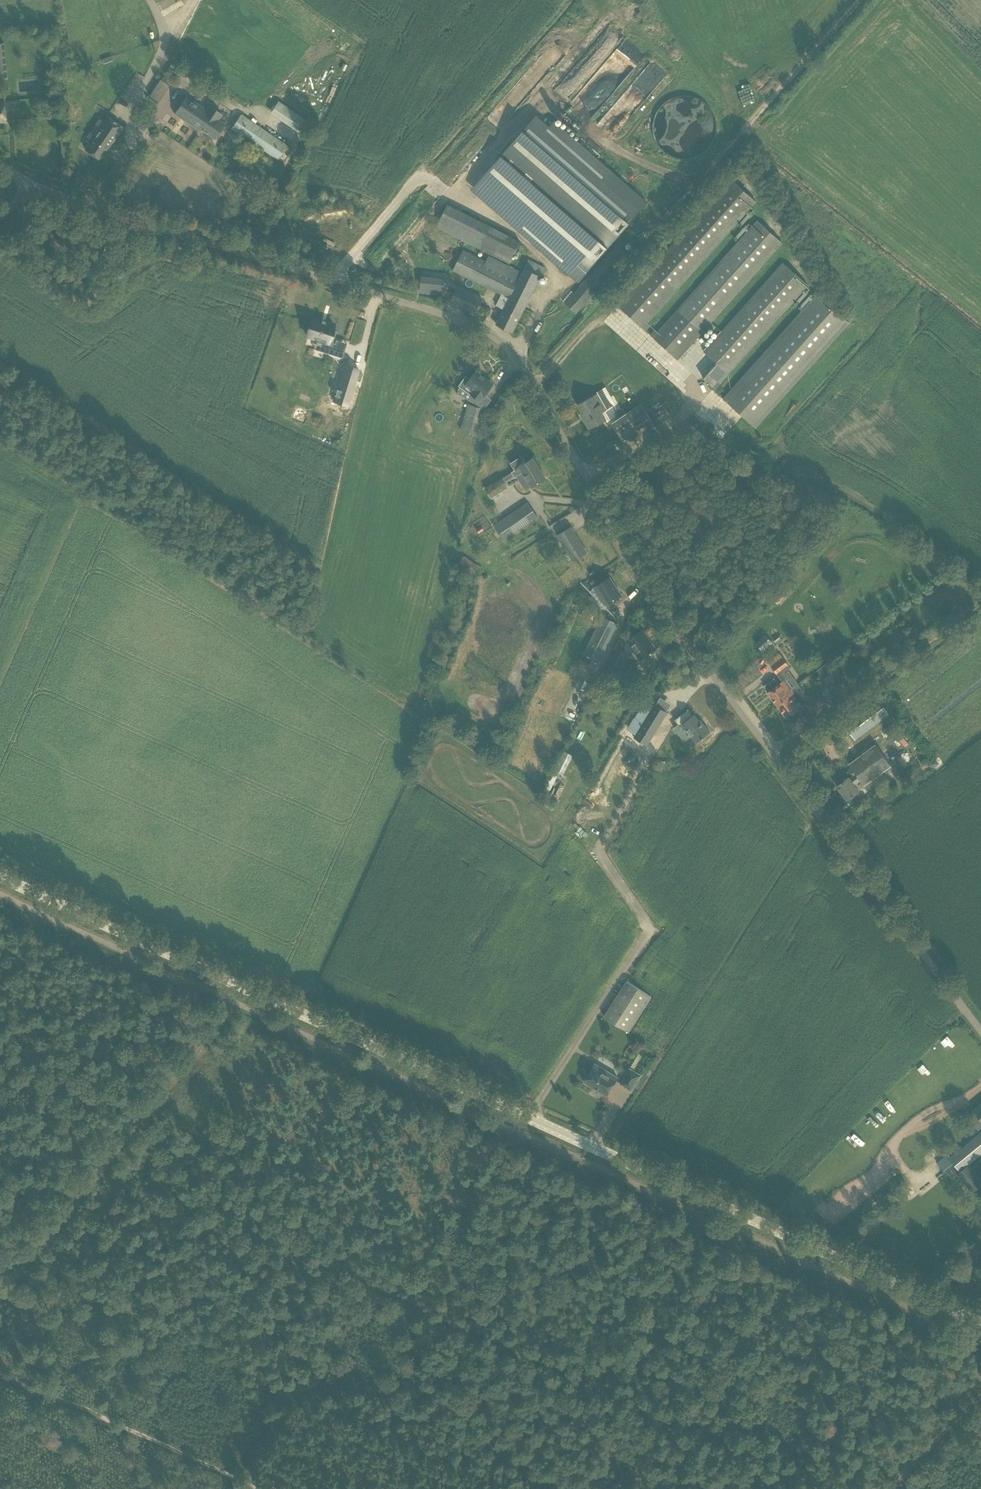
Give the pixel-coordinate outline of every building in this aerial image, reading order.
[(645,66),(641,74),(658,84),(663,76),(645,66)] [(205,111),(202,109),(203,108),(186,96),(174,114),(199,131),(200,129),(215,139),(225,124),(219,120),(222,114),(209,106),(205,111)] [(688,96),(676,97),(666,102),(658,110),(654,121),(653,132),(657,143),(665,151),(675,157),(686,158),(697,155),(707,149),(713,139),(715,128),(714,117),(708,107),(699,100),(688,96)] [(270,113),(297,131),(305,119),(278,101),(270,113)] [(231,128),(278,160),(287,146),(241,114),(231,128)] [(537,115),(472,189),(579,282),(648,203),(553,121),(549,126),(537,115)] [(109,147),(123,127),(108,117),(104,123),(99,120),(94,127),(99,130),(85,150),(99,159),(108,147),(109,147)] [(234,178),(249,187),(255,176),(242,167),(234,178)] [(618,306),(645,330),(650,325),(647,323),(756,201),(731,179),(618,306)] [(447,206),(437,227),(510,264),(520,242),(447,206)] [(782,243),(757,221),(657,332),(654,329),(650,334),(678,359),(707,327),(711,322),(782,243)] [(565,304),(576,313),(627,254),(616,244),(565,304)] [(486,261),(463,250),(453,270),(509,298),(496,324),(512,332),(545,268),(529,259),(522,272),(488,256),(486,261)] [(807,285),(784,262),(722,331),(712,321),(707,327),(717,336),(703,351),(716,362),(704,377),(715,389),(807,285)] [(396,268),(392,274),(399,279),(403,273),(396,268)] [(422,278),(420,292),(445,295),(446,292),(452,293),(454,294),(451,301),(476,313),(482,299),(447,283),(447,281),(422,278)] [(724,399),(755,427),(849,322),(818,294),(724,399)] [(307,338),(327,343),(326,347),(332,348),(336,332),(332,331),(334,325),(312,319),(307,338)] [(285,361),(281,373),(292,377),(297,365),(285,361)] [(344,366),(334,401),(348,405),(359,370),(344,366)] [(486,381),(487,379),(475,371),(470,378),(466,375),(458,386),(474,397),(472,398),(480,403),(493,385),(486,381)] [(585,421),(590,429),(606,420),(598,406),(603,403),(597,393),(578,405),(587,420),(585,421)] [(461,431),(478,435),(485,409),(468,404),(461,431)] [(612,423),(623,440),(630,435),(632,439),(637,436),(639,435),(637,431),(652,420),(641,404),(612,423)] [(507,475),(509,479),(514,476),(515,478),(523,473),(532,487),(544,479),(536,467),(538,466),(533,458),(526,463),(525,461),(524,458),(523,458),(522,456),(511,463),(515,470),(507,475)] [(485,488),(491,498),(508,488),(502,478),(485,488)] [(494,525),(506,542),(539,519),(527,502),(494,525)] [(557,535),(573,561),(587,552),(571,527),(557,535)] [(459,563),(472,572),(477,565),(464,555),(459,563)] [(593,588),(605,605),(620,595),(609,578),(593,588)] [(774,600),(778,604),(782,599),(788,592),(787,591),(783,588),(782,587),(781,586),(772,596),(771,597),(774,600)] [(584,653),(599,661),(617,624),(602,616),(584,653)] [(652,653),(651,652),(655,649),(643,630),(628,640),(640,659),(650,653),(651,654),(652,653)] [(766,636),(757,644),(763,652),(773,643),(772,643),(774,641),(769,635),(767,637),(766,636)] [(598,688),(606,692),(627,653),(618,649),(610,663),(598,688)] [(769,663),(772,667),(778,675),(789,667),(781,655),(769,663)] [(774,679),(764,686),(768,692),(767,693),(777,706),(778,707),(786,718),(794,712),(799,709),(790,696),(793,694),(792,694),(790,691),(783,681),(781,683),(778,684),(774,679)] [(807,703),(814,712),(827,702),(820,693),(807,703)] [(844,724),(855,739),(888,714),(877,699),(844,724)] [(656,703),(625,726),(634,738),(665,714),(656,703)] [(688,709),(675,720),(681,728),(684,726),(696,742),(702,738),(704,740),(710,735),(708,733),(710,732),(700,720),(699,721),(694,715),(693,716),(688,710),(689,710),(688,709)] [(837,786),(847,800),(859,791),(854,785),(861,780),(864,785),(890,765),(876,745),(849,764),(856,774),(849,778),(848,777),(837,786)] [(554,769),(564,774),(573,755),(563,751),(554,769)] [(629,1032),(651,997),(651,996),(627,981),(604,1016),(629,1032)] [(584,1082),(607,1096),(617,1077),(610,1073),(608,1075),(593,1067),(589,1074),(587,1074),(585,1078),(586,1079),(584,1082)] [(620,1084),(632,1091),(641,1075),(630,1069),(620,1084)] [(958,1152),(957,1151),(950,1156),(947,1153),(936,1162),(941,1168),(950,1161),(959,1172),(956,1174),(972,1193),(980,1185),(980,1179),(969,1164),(980,1154),(980,1133),(958,1152)]
